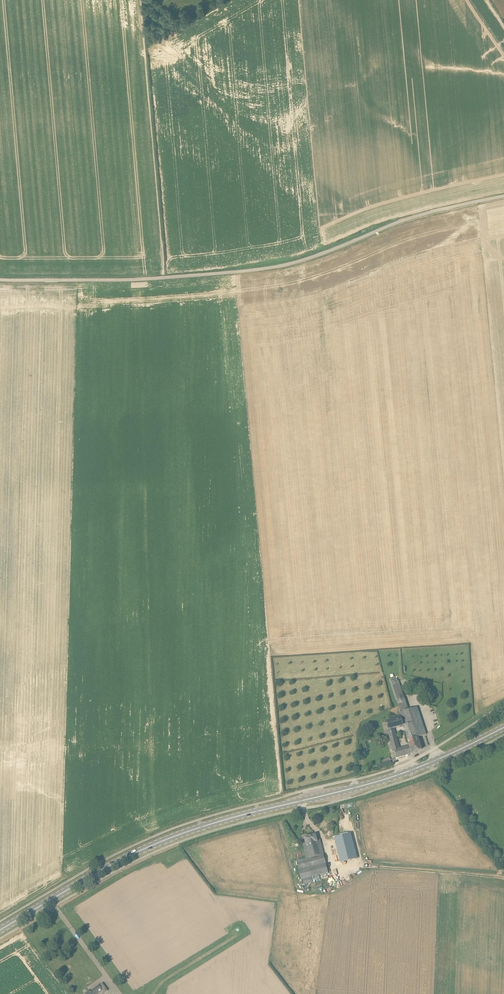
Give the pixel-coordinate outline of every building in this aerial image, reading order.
[(390,684),(396,701),(405,699),(399,681),(390,684)] [(425,698),(430,704),(433,702),(431,698),(430,699),(428,696),(425,698)] [(409,746),(412,754),(422,750),(420,745),(418,738),(426,734),(417,707),(399,713),(400,716),(403,722),(404,726),(407,741),(409,745),(409,746)] [(394,729),(404,726),(403,722),(400,716),(392,718),(392,720),(386,722),(388,730),(393,752),(394,751),(396,759),(407,756),(412,754),(409,746),(400,749),(399,745),(399,744),(398,744),(394,729)] [(392,764),(391,758),(376,761),(378,767),(392,764)] [(324,855),(320,840),(317,840),(315,835),(305,838),(306,843),(303,844),(307,859),(297,861),(301,880),(313,877),(314,879),(319,878),(318,876),(330,872),(329,866),(327,866),(324,855)] [(333,841),(339,866),(354,862),(348,837),(333,841)] [(104,993),(105,992),(104,991),(103,992),(98,986),(89,992),(89,991),(85,993),(103,993),(104,993)]
